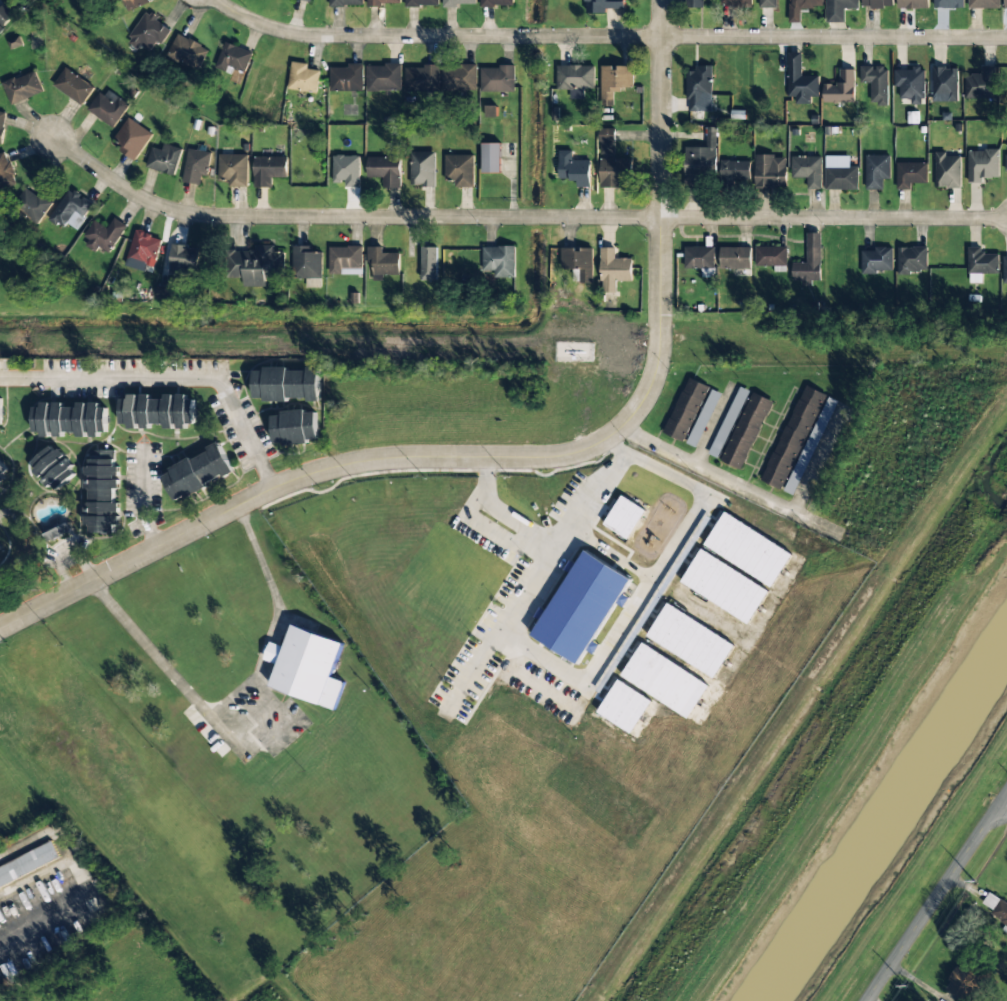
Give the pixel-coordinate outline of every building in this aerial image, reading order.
[(150,3),(149,0),(125,0),(129,11),(150,3)] [(607,9),(625,9),(625,0),(587,0),(587,13),(607,13),(607,9)] [(759,8),(777,8),(776,0),(759,0),(759,8)] [(801,22),(800,8),(823,7),(823,0),(790,0),(791,23),(801,22)] [(827,22),(844,22),(844,8),(858,8),(858,0),(827,0),(827,22)] [(898,9),(929,8),(929,0),(898,0),(898,9)] [(964,8),(964,0),(934,0),(934,8),(964,8)] [(968,9),(1000,8),(1000,0),(968,0),(968,9)] [(4,4),(0,8),(0,23),(3,26),(15,16),(4,4)] [(162,44),(172,28),(145,12),(127,42),(138,49),(140,45),(150,51),(157,41),(162,44)] [(208,48),(177,34),(167,56),(198,71),(208,48)] [(7,41),(11,50),(23,45),(19,36),(7,41)] [(252,51),(224,43),(217,67),(226,71),(227,67),(246,72),(252,51)] [(818,97),(819,76),(801,76),(802,53),(788,53),(787,97),(796,97),(795,104),(811,104),(811,97),(818,97)] [(320,71),(307,69),(308,64),(292,62),(287,89),(317,94),(320,71)] [(363,64),(347,64),(347,68),(330,67),(330,91),(363,92),(363,64)] [(366,65),(367,91),(401,90),(401,65),(366,65)] [(583,100),(584,89),(594,89),(594,66),(557,65),(556,90),(570,90),(570,99),(583,100)] [(476,91),(477,66),(405,66),(405,92),(441,92),(441,90),(476,91)] [(601,106),(614,106),(614,89),(633,89),(633,67),(614,67),(614,66),(601,66),(601,106)] [(687,71),(687,112),(712,112),(711,66),(695,66),(696,71),(687,71)] [(995,99),(996,67),(982,66),(981,75),(965,74),(965,98),(995,99)] [(481,67),(481,92),(515,92),(515,67),(481,67)] [(861,67),(860,83),(871,83),(870,105),(888,105),(888,67),(861,67)] [(53,87),(83,105),(94,86),(65,68),(53,87)] [(957,102),(958,68),(933,68),(932,102),(957,102)] [(854,69),(838,70),(838,84),(823,85),(824,103),(855,102),(854,69)] [(895,69),(895,88),(900,88),(900,99),(911,99),(911,105),(923,105),(923,69),(895,69)] [(3,84),(12,105),(44,91),(35,70),(3,84)] [(101,89),(87,112),(115,128),(128,105),(101,89)] [(486,115),(495,116),(495,106),(486,106),(486,115)] [(119,151),(136,161),(153,132),(127,118),(115,140),(122,145),(119,151)] [(685,147),(685,189),(700,188),(700,175),(712,175),(712,160),(717,160),(716,127),(706,128),(707,147),(685,147)] [(600,188),(629,188),(629,159),(615,159),(615,129),(600,129),(600,188)] [(162,150),(152,147),(146,168),(174,176),(182,149),(164,143),(162,150)] [(482,173),(501,172),(500,143),(482,144),(482,173)] [(211,152),(187,150),(184,183),(201,185),(201,176),(208,176),(211,152)] [(590,160),(572,160),(572,150),(559,150),(559,180),(577,179),(577,187),(590,187),(590,160)] [(982,183),(982,178),(999,178),(999,150),(967,151),(968,183),(982,183)] [(411,186),(435,185),(434,151),(410,152),(411,186)] [(961,187),(960,156),(946,157),(945,152),(935,152),(936,188),(961,187)] [(229,186),(248,186),(247,154),(218,155),(219,181),(229,181),(229,186)] [(333,155),(333,182),(345,182),(345,187),(359,188),(360,156),(333,155)] [(474,155),(445,155),(444,181),(455,181),(455,187),(473,187),(474,155)] [(756,155),(755,186),(786,187),(787,156),(756,155)] [(865,189),(883,190),(883,179),(890,179),(890,155),(866,155),(865,189)] [(13,189),(14,161),(6,161),(6,156),(0,156),(0,188),(13,189)] [(822,157),(792,156),(791,178),(808,178),(807,189),(821,190),(822,157)] [(825,190),(858,190),(858,167),(849,167),(849,156),(826,156),(825,190)] [(287,157),(254,157),(254,188),(272,188),(272,177),(288,177),(287,157)] [(400,188),(400,157),(367,158),(368,178),(383,177),(383,188),(400,188)] [(750,162),(722,160),(721,181),(749,183),(750,162)] [(927,183),(927,162),(896,163),(897,190),(911,189),(911,183),(927,183)] [(51,206),(27,183),(13,198),(38,221),(51,206)] [(49,219),(63,229),(75,211),(84,217),(93,204),(70,188),(49,219)] [(84,237),(90,240),(86,246),(96,252),(100,247),(110,253),(127,226),(115,218),(108,229),(94,220),(84,237)] [(155,267),(162,238),(135,231),(128,260),(155,267)] [(820,233),(807,233),(807,263),(792,263),(792,281),(801,281),(801,286),(811,286),(811,280),(821,280),(820,233)] [(170,273),(198,274),(199,247),(171,246),(170,273)] [(322,278),(323,253),(313,252),(313,246),(293,246),(292,277),(322,278)] [(362,275),(363,247),(330,246),(330,274),(362,275)] [(515,247),(483,246),(483,271),(496,271),(495,277),(515,278),(515,247)] [(756,266),(787,266),(787,246),(755,247),(756,266)] [(400,275),(399,253),(383,253),(383,247),(368,247),(368,265),(374,265),(374,275),(400,275)] [(438,248),(422,247),(421,280),(437,280),(438,248)] [(684,247),(684,269),(702,269),(702,275),(714,276),(714,247),(684,247)] [(862,251),(861,273),(892,273),(893,247),(874,247),(874,251),(862,251)] [(927,247),(898,247),(897,272),(927,273),(927,247)] [(632,281),(632,258),(615,258),(615,248),(601,248),(601,293),(616,293),(616,281),(632,281)] [(750,248),(720,248),(720,269),(751,269),(750,248)] [(999,274),(999,254),(982,254),(982,248),(969,248),(968,282),(982,283),(982,274),(999,274)] [(267,287),(267,278),(284,278),(284,252),(275,252),(275,249),(231,250),(231,278),(245,278),(245,287),(267,287)] [(562,249),(561,269),(574,269),(573,282),(592,283),(593,249),(562,249)] [(156,299),(172,299),(173,287),(157,286),(156,299)] [(253,369),(253,398),(264,398),(264,402),(288,402),(288,400),(319,400),(319,368),(307,368),(307,370),(253,369)] [(665,435),(686,442),(707,385),(686,377),(665,435)] [(824,393),(803,385),(763,482),(784,490),(824,393)] [(687,444),(697,448),(720,394),(710,389),(687,444)] [(772,401),(751,392),(721,462),(742,471),(772,401)] [(138,426),(138,428),(151,428),(151,424),(165,424),(165,429),(174,429),(174,428),(186,428),(186,424),(194,424),(194,397),(175,397),(175,395),(164,395),(165,399),(149,400),(149,394),(139,395),(139,397),(120,397),(121,427),(138,426)] [(796,496),(835,400),(826,396),(786,492),(796,496)] [(107,432),(107,403),(41,404),(41,407),(33,407),(33,435),(52,435),(52,437),(63,437),(63,435),(99,434),(99,432),(107,432)] [(272,416),(274,444),(318,442),(316,410),(281,412),(281,416),(272,416)] [(220,444),(161,472),(175,502),(234,474),(220,444)] [(29,462),(49,493),(75,477),(55,446),(29,462)] [(85,533),(116,534),(118,450),(87,450),(85,533)] [(9,473),(0,463),(0,481),(9,473)] [(629,540),(645,509),(620,496),(604,526),(629,540)] [(792,553),(724,513),(704,546),(772,587),(792,553)] [(70,531),(67,524),(44,534),(48,541),(70,531)] [(632,579),(583,550),(533,637),(579,664),(587,650),(594,655),(599,645),(594,642),(616,604),(623,608),(629,598),(623,595),(632,579)] [(769,590),(701,550),(681,583),(748,624),(769,590)] [(714,678),(734,644),(666,604),(646,637),(714,678)] [(335,709),(344,682),(332,678),(343,642),(292,626),(285,647),(269,642),(263,660),(277,665),(270,688),(335,709)] [(621,677),(655,698),(676,664),(642,643),(621,677)] [(60,861),(52,844),(0,868),(0,889),(60,861)] [(989,891),(979,906),(1006,924),(1006,903),(989,891)] [(944,988),(964,1000),(983,969),(962,957),(944,988)]
